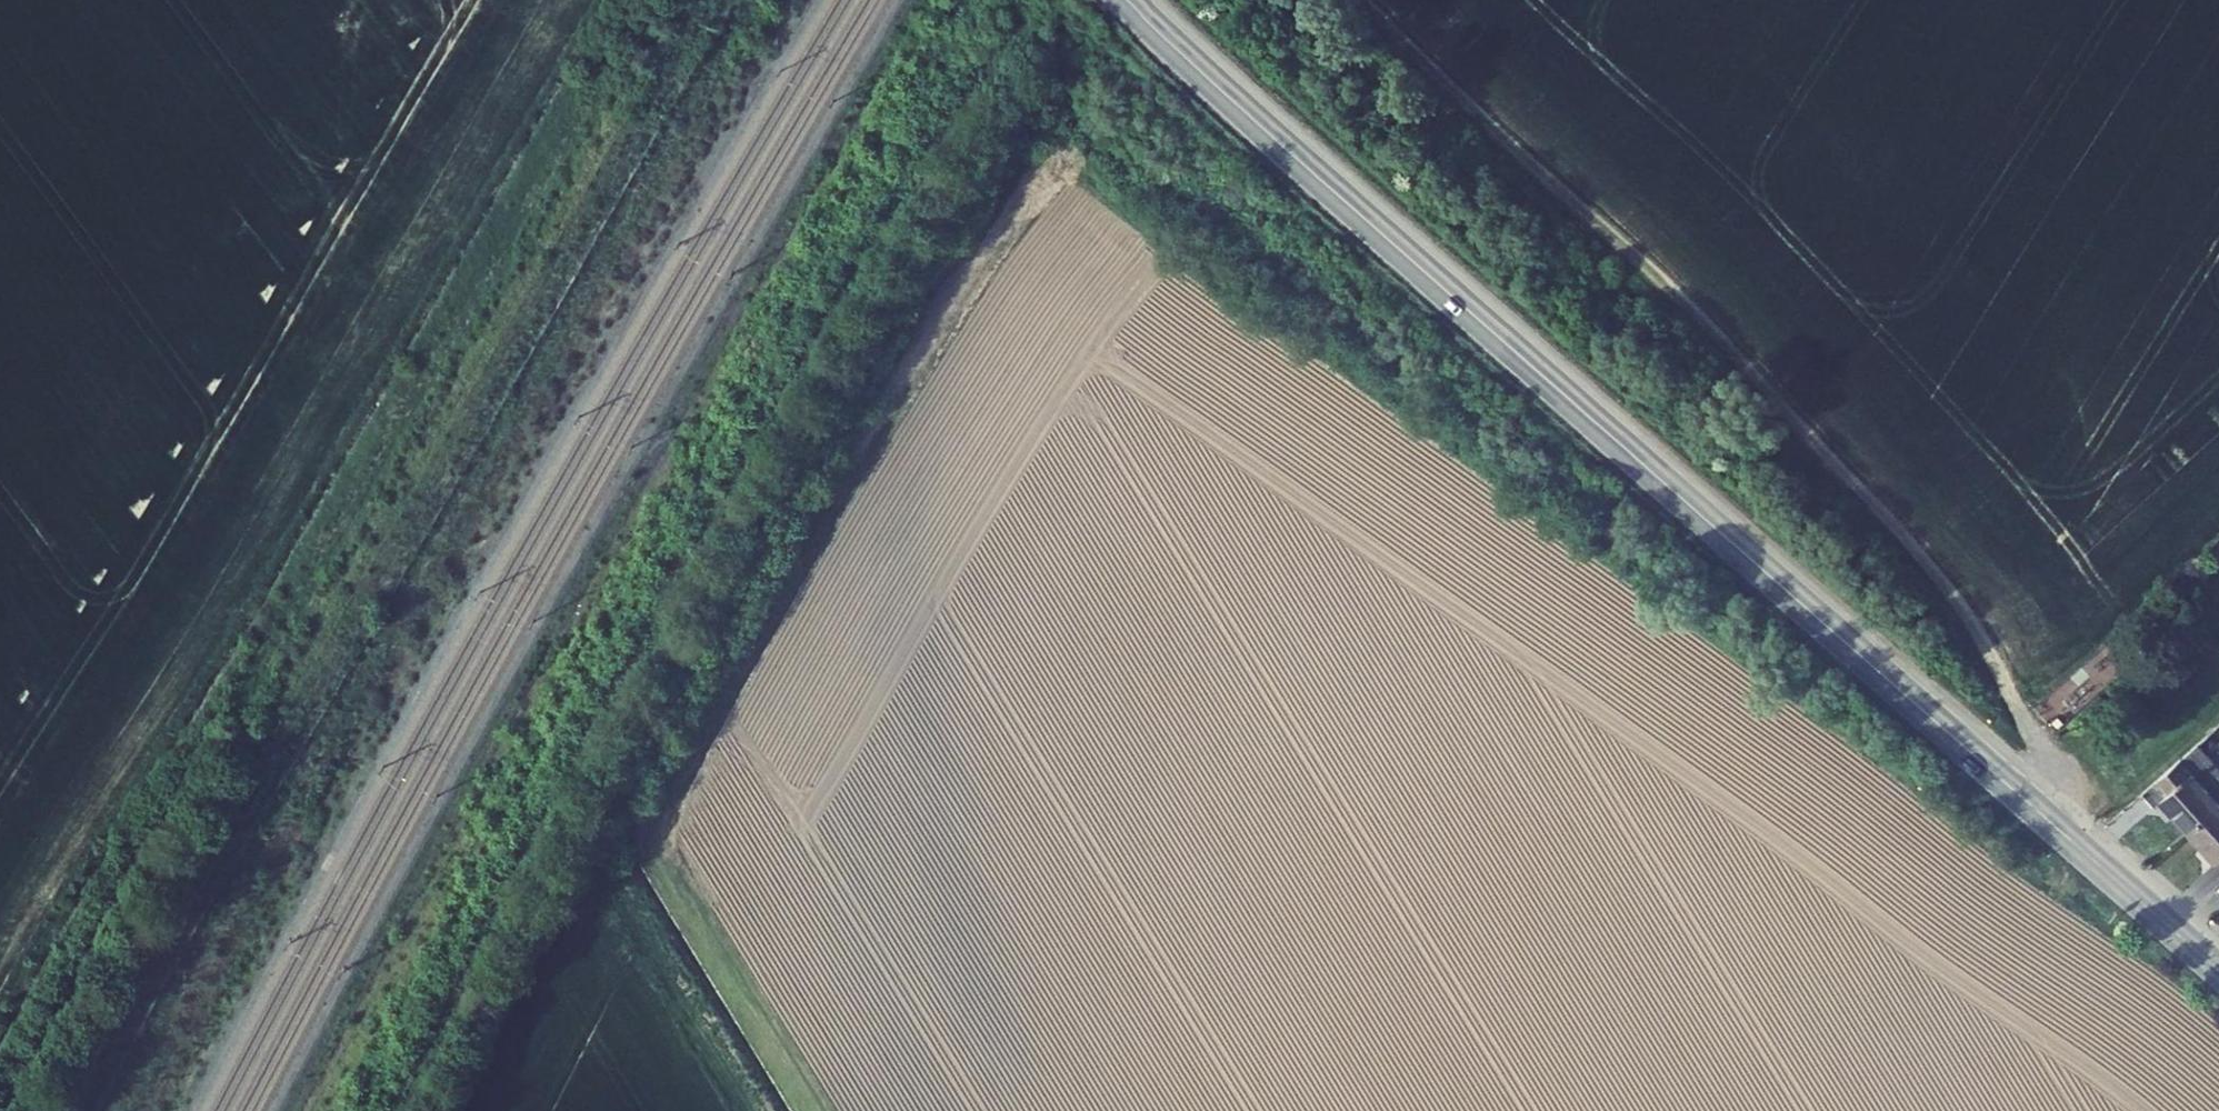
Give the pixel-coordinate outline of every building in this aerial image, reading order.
[(2188,835),(2218,806),(2218,726),(2144,793),(2156,808),(2160,805),(2188,835)] [(2188,835),(2215,865),(2218,862),(2218,806),(2188,835)]
